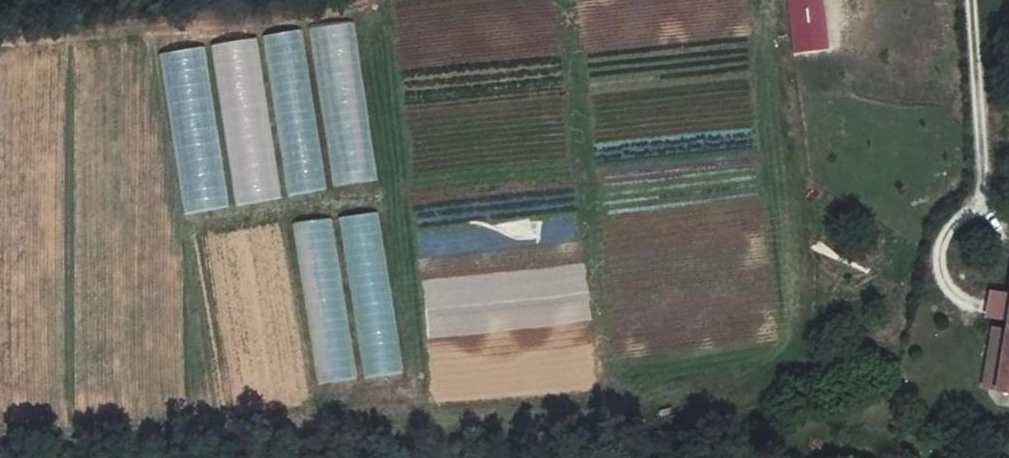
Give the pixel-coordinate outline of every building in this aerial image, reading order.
[(826,0),(788,0),(790,52),(828,51),(826,0)] [(992,396),(1008,399),(1008,298),(992,396)] [(475,396),(475,384),(443,386),(444,398),(475,396)]
